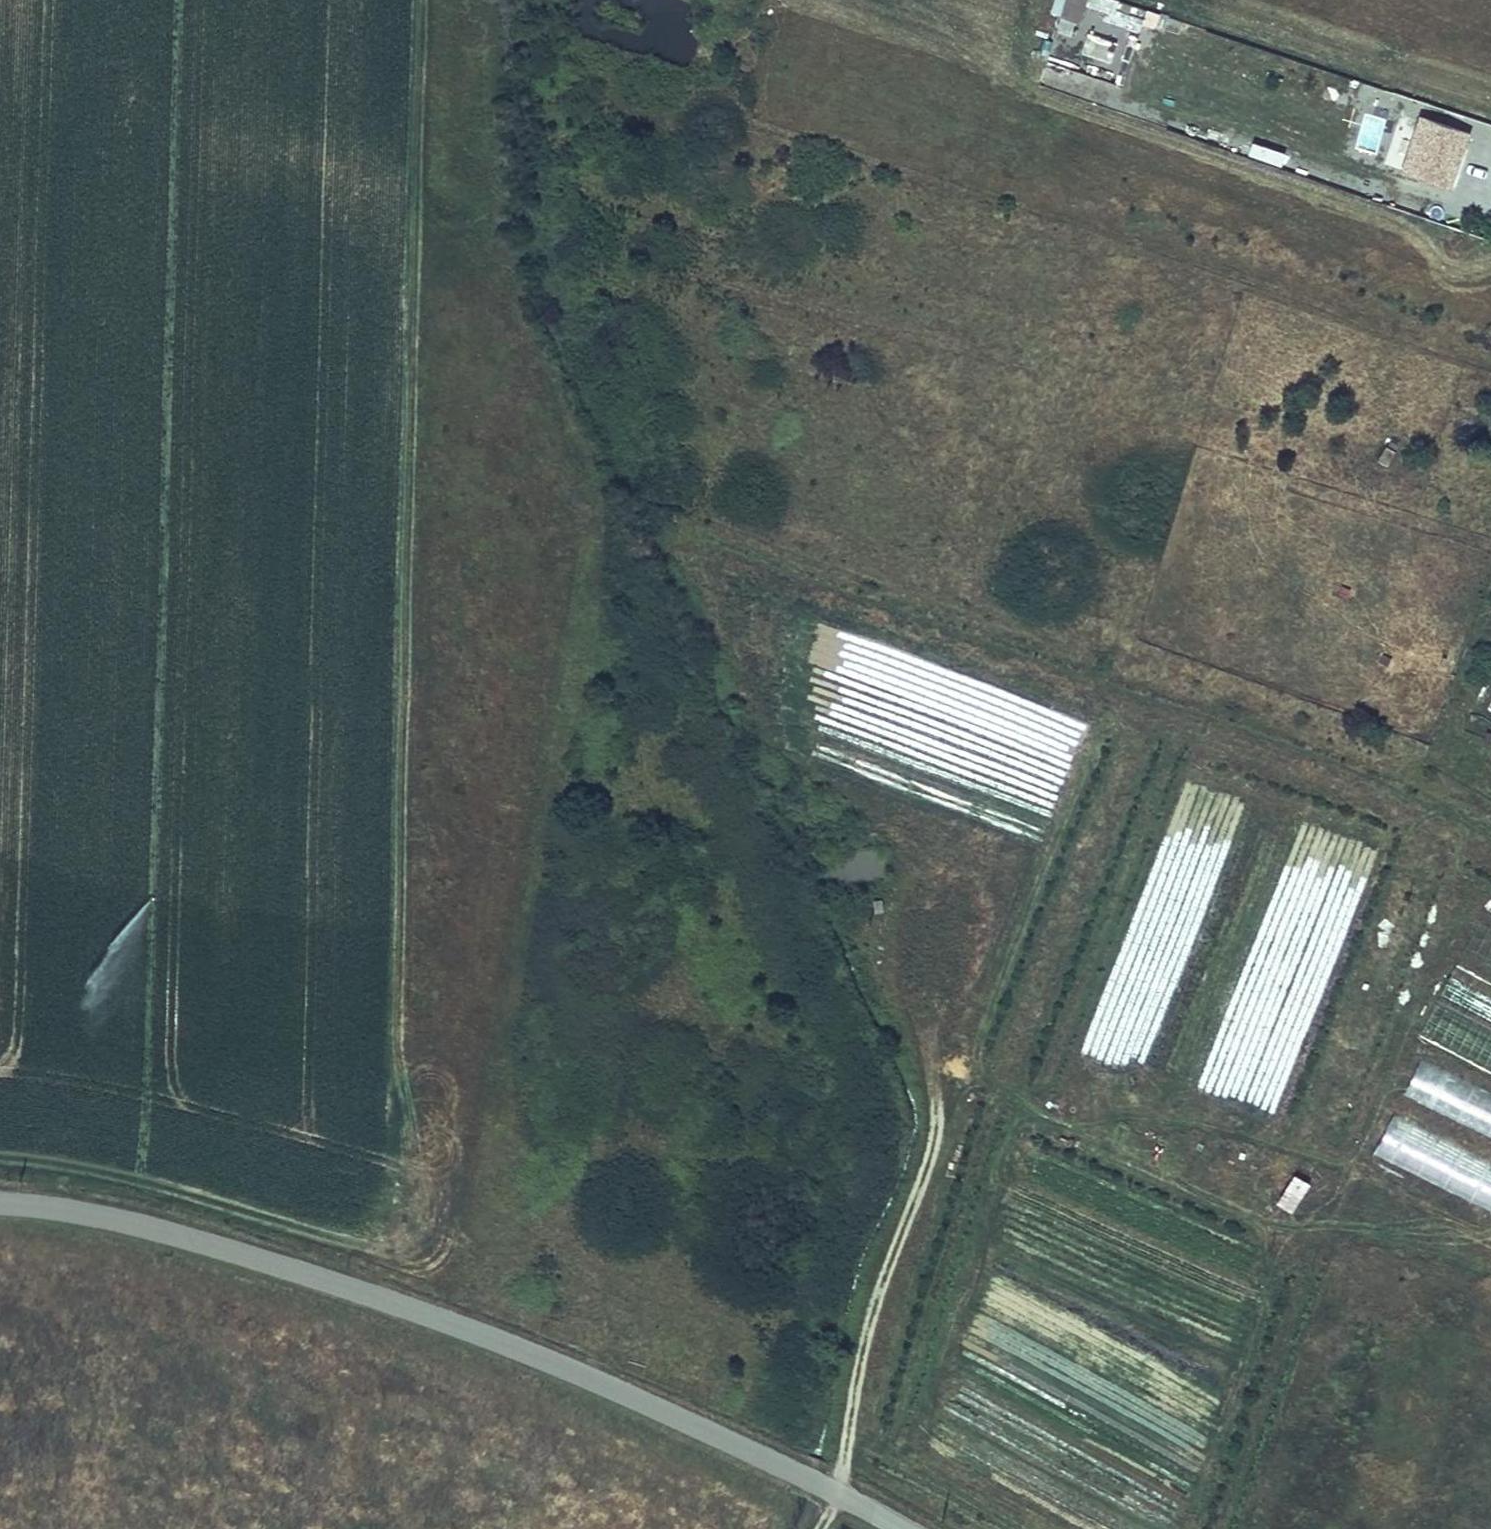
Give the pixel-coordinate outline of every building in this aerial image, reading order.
[(1080,22),(1087,0),(1053,0),(1049,13),(1080,22)] [(1088,53),(1109,61),(1116,43),(1095,35),(1088,53)] [(1076,60),(1072,70),(1107,83),(1110,74),(1076,60)] [(1450,190),(1470,132),(1417,114),(1397,172),(1450,190)] [(1289,1173),(1275,1204),(1293,1213),(1308,1182),(1289,1173)]
